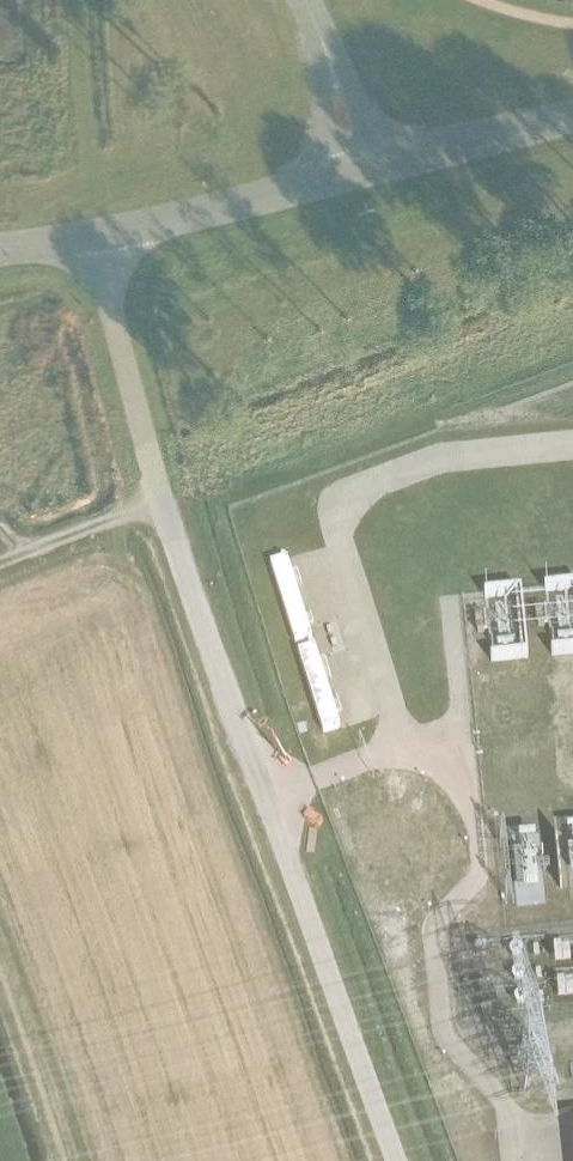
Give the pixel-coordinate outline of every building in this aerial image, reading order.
[(286,559),(269,564),(294,643),(311,638),(286,559)] [(501,596),(505,657),(532,656),(528,594),(501,596)] [(314,647),(297,652),(321,731),(338,726),(314,647)] [(392,784),(343,800),(351,826),(400,811),(392,784)]
